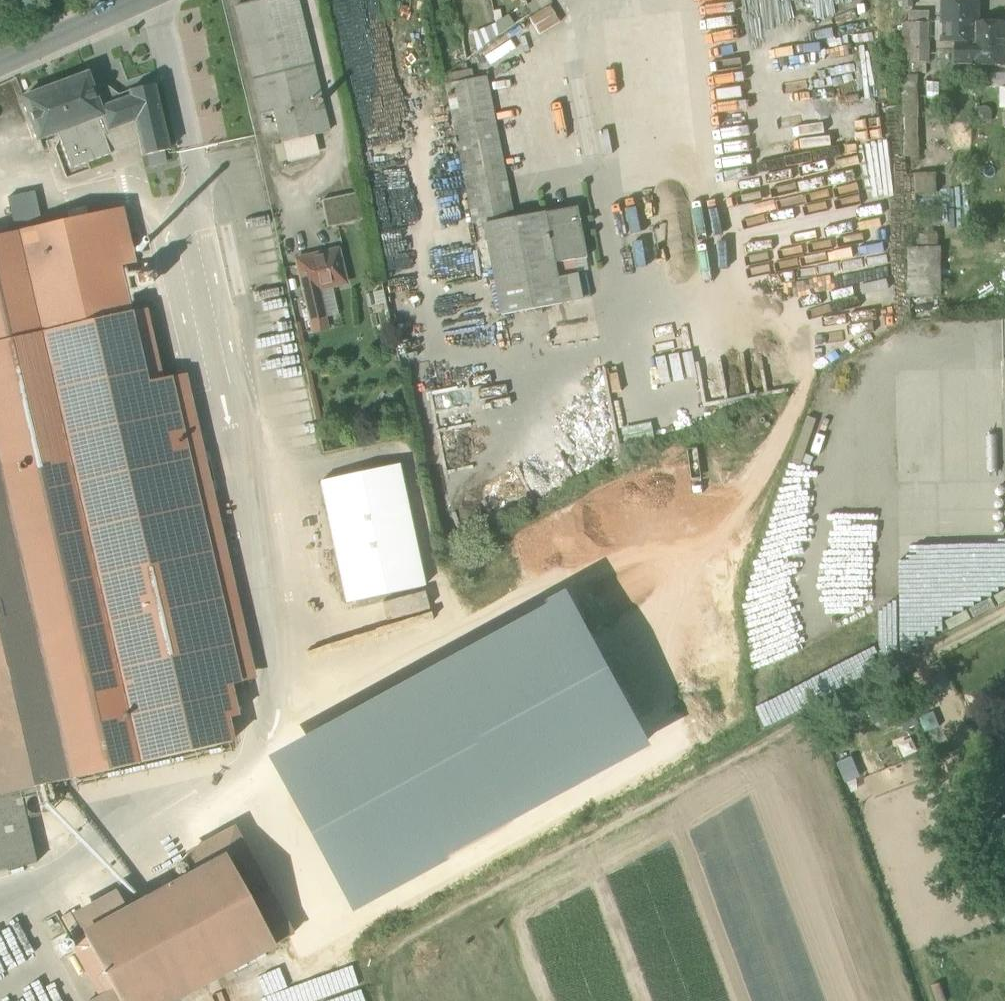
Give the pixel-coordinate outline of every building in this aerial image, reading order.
[(283,143),(314,135),(328,132),(296,0),(257,0),(236,5),(262,114),(275,111),(283,143)] [(949,40),(957,41),(977,41),(977,23),(977,4),(944,3),(944,22),(949,23),(949,40)] [(912,25),(913,40),(930,40),(929,14),(912,14),(912,25)] [(977,23),(977,41),(957,41),(956,64),(976,64),(976,65),(1004,65),(1004,23),(977,23)] [(904,52),(913,52),(913,40),(903,40),(904,52)] [(930,63),(930,40),(913,40),(913,52),(913,63),(930,63)] [(37,140),(57,133),(80,125),(86,140),(103,133),(134,122),(134,121),(135,121),(130,98),(99,109),(92,89),(86,75),(22,99),(37,140)] [(481,269),(491,266),(483,224),(513,218),(485,76),(445,84),(481,269)] [(104,84),(92,89),(99,109),(130,98),(128,91),(118,95),(104,84)] [(128,91),(130,98),(135,121),(134,121),(134,122),(138,140),(142,157),(168,150),(153,85),(128,91)] [(134,122),(103,133),(109,151),(138,140),(134,122)] [(110,154),(109,151),(103,133),(86,140),(80,125),(57,133),(70,169),(110,154)] [(318,154),(314,135),(283,143),(287,161),(318,154)] [(321,200),(327,227),(362,220),(356,193),(321,200)] [(124,208),(105,212),(117,267),(136,263),(124,208)] [(576,208),(543,214),(552,265),(573,261),(586,259),(576,208)] [(0,236),(0,485),(34,631),(38,630),(73,779),(230,743),(225,719),(235,717),(228,686),(237,684),(207,552),(222,548),(218,529),(203,532),(200,521),(215,518),(210,492),(212,491),(211,489),(214,488),(206,455),(204,456),(203,453),(185,457),(167,378),(163,379),(144,384),(128,313),(117,267),(105,212),(0,236)] [(581,300),(573,261),(552,265),(543,214),(542,213),(513,218),(483,224),(491,266),(501,316),(581,300)] [(914,249),(916,300),(946,298),(944,247),(914,249)] [(296,259),(310,321),(319,319),(324,318),(318,290),(346,284),(338,249),(296,259)] [(134,277),(136,288),(151,285),(148,274),(134,277)] [(147,309),(128,313),(144,384),(163,379),(147,309)] [(310,321),(312,331),(321,329),(319,319),(310,321)] [(185,374),(167,378),(185,457),(203,453),(185,374)] [(398,464),(319,482),(346,603),(424,586),(398,464)] [(18,791),(73,779),(38,630),(34,631),(0,485),(0,795),(18,791)] [(210,492),(215,518),(218,517),(212,491),(210,492)] [(255,679),(218,517),(215,518),(200,521),(203,532),(218,529),(222,548),(207,552),(237,684),(255,679)] [(265,759),(276,762),(567,604),(571,593),(265,759)] [(571,593),(567,604),(644,744),(655,747),(571,593)] [(276,762),(352,903),(644,744),(567,604),(276,762)] [(437,604),(354,641),(363,661),(446,623),(437,604)] [(914,722),(903,692),(875,703),(881,718),(886,717),(891,731),(914,722)] [(967,702),(968,727),(992,726),(992,702),(967,702)] [(655,747),(644,744),(352,903),(349,914),(655,747)] [(349,914),(352,903),(276,762),(265,759),(349,914)] [(18,791),(0,795),(0,871),(35,863),(25,817),(18,791)] [(186,856),(196,873),(224,857),(273,946),(290,937),(232,831),(186,856)] [(82,935),(103,973),(97,977),(97,978),(92,981),(100,995),(111,989),(118,1000),(171,1000),(273,946),(224,857),(196,873),(126,911),(82,935)] [(73,918),(82,935),(126,911),(116,894),(73,918)] [(70,941),(92,981),(97,978),(97,977),(103,973),(82,935),(70,941)] [(111,989),(100,995),(89,1000),(118,1000),(111,989)]
